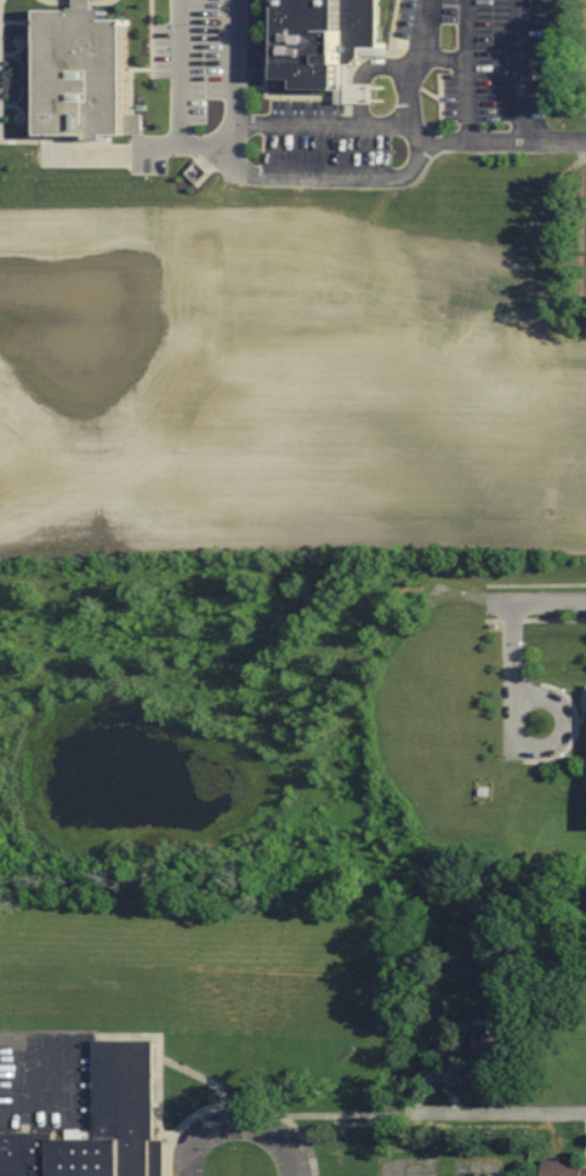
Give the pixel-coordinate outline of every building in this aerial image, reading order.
[(285,81),(304,81),(304,93),(341,92),(341,105),(376,104),(376,84),(353,84),(352,60),(391,60),(390,42),(380,42),(380,0),(284,0),(285,81)] [(475,1052),(501,1051),(502,1062),(521,1061),(520,1032),(489,1033),(489,1025),(474,1025),(475,1052)] [(165,1139),(154,1139),(154,1041),(96,1041),(95,1136),(52,1136),(52,1133),(0,1133),(0,1175),(164,1175),(165,1139)] [(542,1162),(542,1175),(585,1175),(585,1162),(542,1162)]
